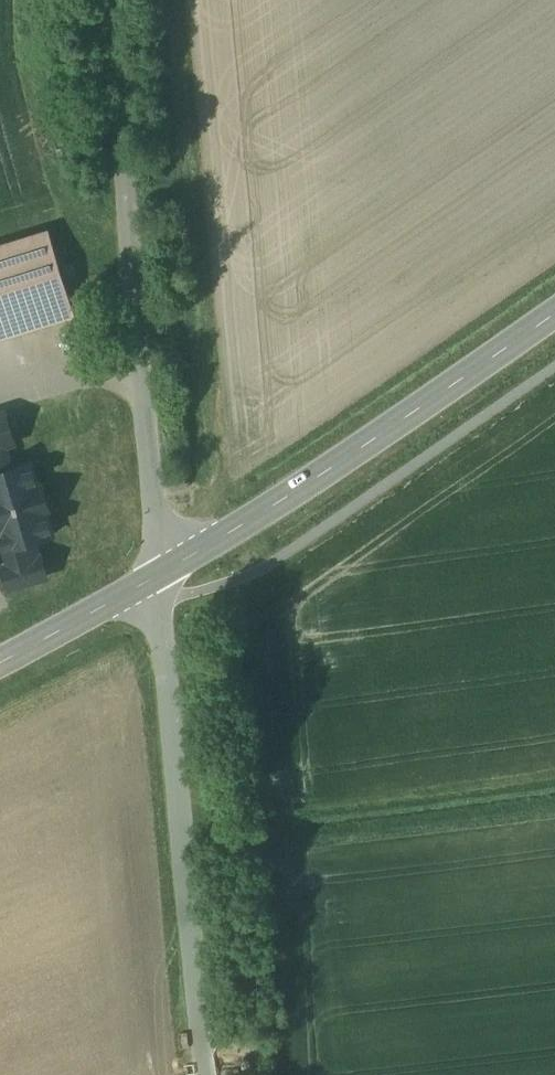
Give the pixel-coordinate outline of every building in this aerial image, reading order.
[(48,231),(0,246),(0,339),(75,316),(48,231)]
